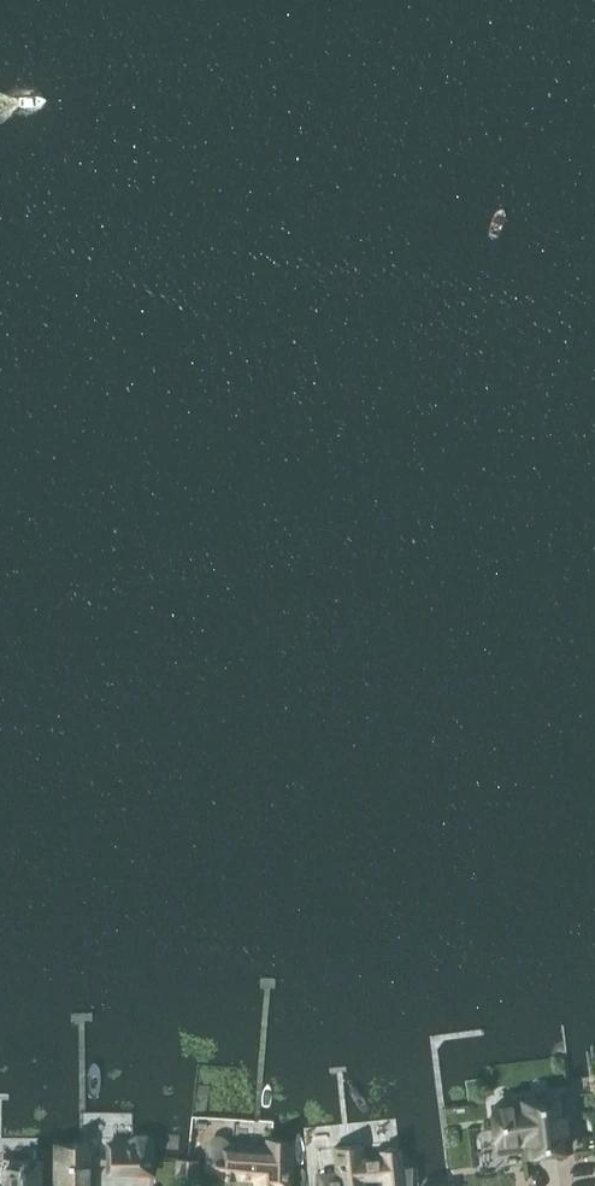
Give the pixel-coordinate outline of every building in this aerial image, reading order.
[(518,1102),(494,1105),(495,1114),(494,1114),(497,1142),(499,1141),(501,1152),(525,1149),(526,1156),(573,1151),(566,1093),(548,1096),(547,1090),(533,1092),(534,1097),(517,1099),(518,1102)] [(236,1144),(226,1142),(224,1140),(221,1138),(218,1137),(214,1136),(211,1138),(209,1141),(207,1157),(206,1164),(208,1168),(218,1170),(218,1173),(233,1176),(234,1174),(256,1176),(256,1185),(291,1185),(294,1140),(265,1138),(265,1146),(236,1144)] [(90,1158),(90,1163),(111,1163),(111,1170),(138,1170),(138,1179),(151,1179),(151,1157),(151,1144),(151,1140),(146,1138),(136,1138),(132,1141),(132,1144),(108,1144),(108,1154),(112,1154),(112,1158),(90,1158)] [(399,1148),(382,1150),(383,1160),(362,1162),(359,1142),(342,1144),(344,1170),(322,1172),(323,1182),(321,1185),(364,1185),(363,1176),(384,1174),(386,1185),(412,1185),(413,1164),(404,1165),(401,1166),(399,1150),(399,1148)] [(90,1163),(90,1158),(91,1144),(73,1144),(72,1144),(57,1144),(57,1185),(90,1185),(90,1163)] [(178,1177),(186,1178),(188,1159),(180,1158),(178,1177)] [(196,1160),(188,1159),(186,1178),(195,1179),(196,1160)] [(39,1166),(5,1166),(5,1179),(5,1185),(38,1185),(39,1166)]
